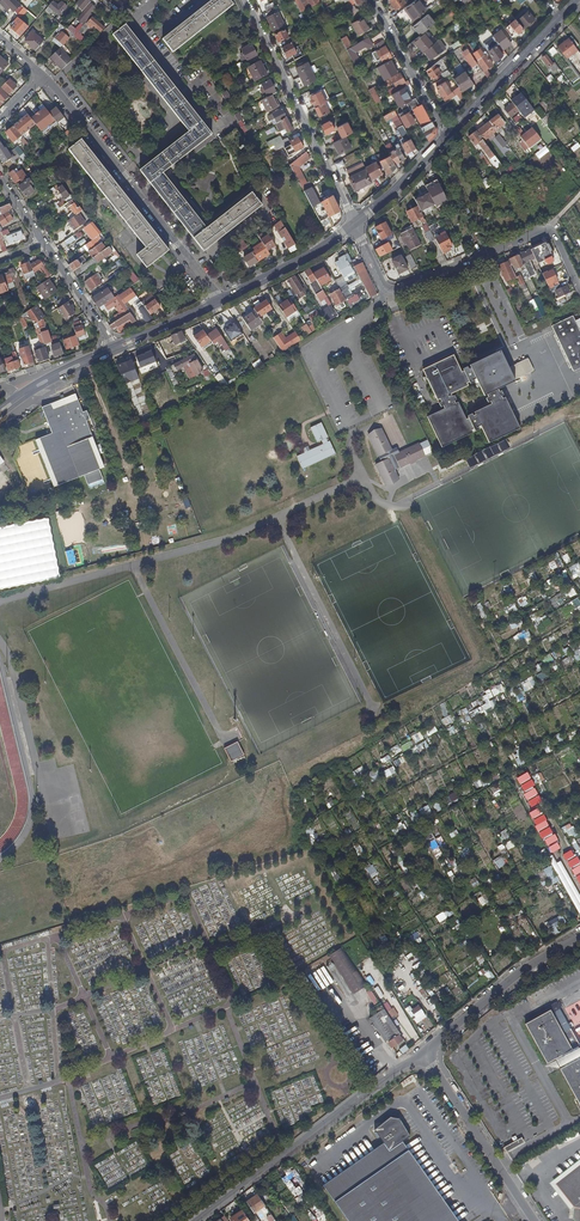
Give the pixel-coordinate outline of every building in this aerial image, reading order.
[(16,0),(0,0),(0,8),(2,9),(4,6),(8,10),(12,13),(13,12),(17,15),(24,7),(16,0)] [(91,2),(88,0),(80,0),(75,5),(83,11),(91,2)] [(233,5),(229,0),(212,0),(162,39),(172,53),(233,5)] [(300,12),(310,7),(306,0),(294,0),(300,12)] [(395,10),(405,3),(403,0),(388,0),(395,10)] [(402,10),(411,22),(426,11),(421,3),(418,0),(415,0),(402,10)] [(59,6),(53,1),(48,6),(54,10),(59,15),(67,6),(62,2),(59,6)] [(87,21),(91,16),(89,14),(95,7),(94,6),(92,4),(91,4),(77,19),(81,23),(84,19),(87,21)] [(264,7),(267,12),(274,8),(272,4),(264,7)] [(45,10),(50,14),(54,10),(48,6),(45,10)] [(26,9),(24,7),(17,15),(19,17),(26,9)] [(359,14),(356,8),(355,9),(348,13),(351,19),(359,14)] [(63,15),(68,20),(74,13),(69,9),(63,15)] [(516,20),(523,28),(533,20),(529,15),(530,15),(527,11),(516,20)] [(418,30),(421,34),(423,32),(434,23),(427,14),(412,26),(417,31),(418,30)] [(281,27),(275,15),(267,19),(273,31),(281,27)] [(19,37),(28,27),(17,17),(13,22),(14,23),(10,28),(19,37)] [(74,35),(80,41),(83,37),(80,34),(88,26),(91,28),(94,26),(99,30),(101,31),(104,28),(92,17),(88,22),(87,21),(77,32),(74,35)] [(368,29),(361,17),(350,23),(357,35),(368,29)] [(522,29),(523,28),(516,20),(513,17),(509,20),(510,22),(508,24),(516,33),(518,32),(519,33),(522,30),(522,29)] [(66,28),(60,23),(54,30),(58,33),(54,37),(63,45),(73,35),(69,31),(66,35),(63,32),(66,28)] [(457,23),(452,27),(456,31),(461,27),(457,23)] [(73,35),(74,35),(77,32),(70,25),(67,29),(69,31),(73,35)] [(188,131),(139,170),(149,183),(163,173),(211,134),(126,25),(112,35),(188,131)] [(493,37),(500,47),(502,49),(510,43),(500,30),(492,36),(493,37)] [(288,37),(284,31),(274,36),(278,43),(288,37)] [(25,41),(36,51),(43,42),(33,32),(25,41)] [(421,34),(413,41),(423,52),(424,52),(433,43),(423,32),(421,34)] [(346,49),(351,46),(344,34),(341,36),(340,35),(338,36),(346,49)] [(500,47),(493,37),(483,44),(488,50),(495,46),(497,49),(500,47)] [(577,50),(568,38),(558,47),(566,58),(577,50)] [(442,44),(438,39),(433,43),(424,52),(430,60),(442,49),(440,46),(442,44)] [(371,53),(384,46),(382,41),(371,47),(369,45),(366,47),(370,54),(371,53)] [(464,45),(469,52),(472,50),(468,42),(464,45)] [(296,53),(291,43),(281,48),(286,58),(296,53)] [(471,64),(475,61),(470,54),(469,52),(464,45),(463,44),(459,46),(471,64)] [(244,55),(246,60),(247,61),(257,56),(252,46),(247,49),(246,47),(241,50),(243,52),(239,54),(241,57),(243,56),(242,55),(244,55)] [(359,60),(351,46),(346,49),(353,63),(359,60)] [(391,57),(384,46),(371,53),(375,61),(379,59),(381,62),(391,57)] [(502,56),(505,53),(502,49),(500,47),(497,49),(495,46),(488,50),(487,51),(494,61),(501,55),(502,56)] [(552,56),(558,52),(553,46),(547,50),(552,56)] [(62,70),(72,60),(60,48),(50,57),(62,70)] [(479,48),(470,54),(475,61),(477,60),(483,56),(481,53),(479,48)] [(482,71),(487,78),(490,75),(486,69),(492,65),(487,58),(488,57),(487,55),(488,55),(484,50),(481,53),(483,56),(477,60),(483,70),(482,71)] [(566,58),(579,76),(579,54),(577,50),(566,58)] [(553,63),(546,54),(542,57),(549,66),(553,63)] [(267,75),(260,61),(246,69),(248,74),(247,74),(250,79),(253,78),(255,81),(267,75)] [(392,77),(393,76),(393,75),(396,74),(389,61),(377,67),(384,81),(392,76),(392,77)] [(295,69),(299,77),(314,70),(312,66),(309,67),(307,63),(295,69)] [(434,64),(426,71),(432,79),(440,74),(434,64)] [(461,92),(473,84),(464,71),(455,77),(450,68),(447,70),(449,74),(453,79),(458,87),(461,92)] [(314,70),(299,77),(304,86),(316,80),(313,76),(316,74),(314,70)] [(403,87),(409,84),(408,80),(404,82),(399,73),(393,76),(392,77),(386,80),(388,85),(393,82),(395,86),(387,91),(389,95),(392,94),(403,87)] [(545,77),(549,83),(554,79),(550,74),(545,77)] [(557,78),(564,88),(570,85),(563,74),(557,78)] [(9,94),(17,86),(7,77),(3,81),(5,83),(2,87),(9,94)] [(443,78),(434,82),(436,86),(435,87),(441,98),(450,93),(443,82),(445,81),(443,77),(443,78)] [(267,97),(272,95),(276,93),(269,79),(260,84),(267,97)] [(258,88),(256,84),(243,91),(245,95),(258,88)] [(2,102),(9,96),(0,86),(0,99),(2,102)] [(399,107),(406,103),(410,100),(403,87),(392,94),(399,107)] [(458,96),(462,94),(461,92),(458,87),(454,90),(456,93),(458,96)] [(370,88),(368,90),(373,99),(377,96),(373,89),(371,90),(370,88)] [(221,94),(227,99),(230,95),(225,90),(221,94)] [(309,96),(314,107),(325,102),(326,102),(320,91),(309,96)] [(451,92),(442,99),(445,102),(454,95),(451,92)] [(521,94),(511,101),(512,103),(519,111),(520,113),(530,105),(521,94)] [(268,112),(280,106),(277,100),(276,101),(272,95),(267,97),(261,101),(268,112)] [(412,109),(416,107),(412,99),(410,100),(406,103),(410,110),(412,109)] [(325,102),(314,107),(319,117),(330,112),(325,102)] [(519,111),(512,103),(505,109),(511,117),(519,111)] [(420,129),(427,141),(435,133),(435,129),(421,104),(416,107),(412,109),(413,112),(412,112),(421,127),(420,129)] [(64,117),(55,106),(48,112),(54,119),(56,123),(64,117)] [(40,130),(54,119),(48,112),(44,107),(39,110),(35,113),(35,114),(30,118),(35,124),(40,130)] [(276,123),(286,118),(281,109),(272,114),(276,123)] [(382,116),(385,121),(396,114),(394,111),(393,110),(382,116)] [(234,114),(238,123),(243,120),(239,112),(234,114)] [(413,121),(408,112),(399,117),(405,126),(413,121)] [(30,118),(27,115),(13,126),(21,135),(35,124),(30,118)] [(498,115),(490,122),(496,130),(504,123),(498,115)] [(292,130),(286,118),(276,123),(278,127),(282,125),(283,127),(282,127),(283,129),(284,128),(286,132),(286,133),(292,130)] [(329,119),(320,123),(325,134),(334,130),(329,119)] [(346,122),(336,128),(342,138),(345,137),(352,133),(346,122)] [(397,137),(410,159),(417,152),(400,122),(396,124),(400,130),(402,134),(397,137)] [(490,122),(477,132),(484,141),(496,130),(490,122)] [(21,135),(13,126),(2,135),(9,144),(10,145),(21,135)] [(518,127),(515,130),(521,137),(524,135),(518,127)] [(232,156),(247,144),(235,129),(220,141),(232,156)] [(534,130),(522,139),(529,148),(540,139),(534,130)] [(477,132),(477,131),(468,137),(475,146),(478,144),(492,161),(496,158),(484,141),(477,132)] [(297,137),(289,142),(295,152),(303,147),(297,137)] [(342,138),(333,143),(338,153),(350,146),(345,137),(342,138)] [(289,142),(286,138),(281,141),(275,144),(278,150),(281,148),(281,146),(289,142)] [(100,163),(81,139),(68,149),(145,247),(136,255),(146,268),(169,250),(142,216),(100,163)] [(13,157),(9,151),(8,152),(5,148),(4,148),(0,143),(0,159),(3,164),(10,159),(13,157)] [(17,145),(13,149),(17,154),(19,156),(23,153),(17,145)] [(394,150),(399,161),(404,158),(398,147),(394,150)] [(39,158),(46,153),(42,148),(35,153),(39,158)] [(389,153),(390,155),(394,163),(399,161),(394,150),(389,153)] [(310,188),(312,187),(310,182),(307,184),(298,168),(310,158),(308,156),(308,155),(305,152),(290,166),(304,191),(310,188)] [(482,152),(478,155),(486,167),(490,164),(482,152)] [(19,156),(17,154),(13,157),(10,159),(12,163),(20,158),(19,156)] [(379,161),(386,175),(395,166),(394,163),(390,155),(379,161)] [(335,163),(340,176),(346,174),(343,166),(345,165),(342,160),(335,163)] [(365,168),(372,181),(376,178),(375,177),(382,173),(376,162),(365,168)] [(575,164),(568,168),(576,180),(579,177),(579,171),(575,164)] [(21,182),(27,179),(21,169),(18,171),(16,168),(9,174),(15,183),(20,180),(21,182)] [(371,182),(365,169),(349,177),(354,189),(355,188),(357,192),(364,188),(363,186),(371,182)] [(163,173),(149,183),(155,190),(168,180),(163,173)] [(485,188),(491,186),(487,177),(481,179),(485,188)] [(29,181),(27,179),(21,182),(19,182),(20,184),(18,186),(19,186),(18,187),(26,197),(34,191),(27,183),(29,181)] [(168,180),(155,190),(187,231),(200,221),(168,180)] [(73,199),(60,183),(53,187),(55,190),(57,189),(67,203),(73,199)] [(439,183),(427,189),(431,196),(436,206),(447,200),(439,183)] [(315,205),(319,203),(310,188),(304,191),(312,207),(315,205)] [(318,195),(321,200),(332,194),(329,189),(318,195)] [(206,228),(193,238),(203,251),(223,236),(219,230),(230,220),(234,227),(261,206),(251,193),(206,228)] [(339,211),(332,196),(321,202),(328,217),(339,211)] [(418,206),(426,221),(440,214),(436,206),(431,196),(417,203),(418,206)] [(82,210),(73,199),(67,203),(66,204),(75,216),(78,214),(82,210)] [(9,205),(0,209),(0,213),(1,214),(6,211),(11,208),(9,205)] [(426,221),(418,206),(407,212),(412,222),(420,218),(423,223),(426,221)] [(84,223),(78,214),(75,216),(68,221),(74,230),(82,225),(84,228),(88,225),(92,222),(90,219),(84,223)] [(219,230),(223,236),(234,227),(230,220),(219,230)] [(200,221),(187,231),(193,238),(206,228),(200,221)] [(275,225),(290,253),(298,249),(280,221),(275,225)] [(102,234),(92,222),(88,225),(91,229),(87,232),(93,240),(95,238),(102,234)] [(392,235),(386,223),(376,228),(382,240),(392,235)] [(413,227),(407,230),(402,233),(410,250),(422,245),(413,227)] [(430,230),(425,232),(429,241),(434,240),(430,230)] [(22,239),(20,232),(6,238),(8,244),(22,239)] [(446,233),(435,239),(442,253),(453,247),(446,233)] [(267,251),(275,246),(268,235),(264,238),(261,234),(258,236),(262,242),(267,251)] [(75,240),(72,236),(64,241),(67,246),(75,240)] [(95,238),(93,240),(85,245),(87,247),(89,251),(100,244),(95,238)] [(238,252),(247,248),(243,239),(233,244),(238,252)] [(547,241),(531,249),(537,264),(544,260),(547,264),(554,260),(550,252),(552,251),(547,241)] [(252,253),(258,261),(269,253),(267,251),(262,242),(253,248),(255,251),(252,253)] [(101,243),(100,244),(89,251),(88,252),(93,258),(105,249),(101,243)] [(112,252),(109,247),(105,249),(93,258),(87,262),(81,266),(79,267),(83,272),(96,263),(112,252)] [(530,249),(519,255),(526,269),(530,277),(536,274),(530,261),(534,259),(530,249)] [(249,266),(258,261),(252,253),(246,256),(248,260),(246,262),(249,266)] [(71,259),(73,262),(76,260),(81,257),(79,254),(71,259)] [(523,266),(518,255),(510,259),(515,270),(523,266)] [(342,259),(339,260),(336,262),(343,276),(347,274),(349,276),(354,273),(345,256),(341,258),(342,259)] [(399,273),(407,269),(401,256),(392,260),(399,273)] [(72,272),(79,267),(81,266),(76,260),(73,262),(68,266),(72,272)] [(37,262),(30,267),(33,274),(39,270),(45,280),(51,276),(43,264),(41,265),(40,263),(37,262)] [(361,262),(354,266),(371,299),(379,295),(361,262)] [(505,288),(518,282),(516,277),(509,262),(496,268),(505,288)] [(30,267),(29,264),(21,267),(26,280),(34,277),(33,274),(30,267)] [(223,276),(228,272),(224,268),(219,272),(223,276)] [(323,268),(312,274),(320,286),(330,280),(323,268)] [(2,275),(2,277),(3,279),(11,276),(14,275),(12,269),(8,271),(9,272),(2,275)] [(130,269),(123,274),(131,286),(140,280),(130,269)] [(312,274),(309,269),(303,272),(312,285),(310,286),(314,292),(321,288),(320,286),(312,274)] [(530,277),(526,269),(522,271),(525,278),(527,277),(529,283),(532,281),(530,277)] [(542,273),(551,293),(558,289),(561,288),(559,284),(558,284),(554,286),(552,283),(556,281),(557,281),(552,271),(547,273),(546,272),(542,273)] [(104,287),(96,274),(85,282),(93,294),(104,287)] [(518,282),(521,288),(526,286),(521,274),(516,277),(518,282)] [(13,282),(11,276),(3,279),(5,285),(12,282),(13,282)] [(294,276),(287,280),(293,290),(299,287),(300,289),(302,288),(294,276)] [(44,301),(55,293),(47,281),(38,286),(35,288),(44,301)] [(568,291),(566,285),(561,288),(558,289),(561,295),(564,293),(568,291)] [(511,299),(516,296),(512,288),(507,291),(511,299)] [(345,301),(339,289),(329,295),(336,306),(339,305),(341,310),(345,308),(342,303),(345,301)] [(323,291),(313,297),(317,304),(321,301),(323,305),(329,301),(323,291)] [(91,300),(97,309),(101,307),(103,305),(109,301),(102,292),(91,300)] [(126,292),(118,297),(128,310),(130,309),(129,307),(124,299),(129,295),(126,292)] [(141,303),(150,315),(160,307),(151,295),(141,303)] [(105,308),(107,310),(117,304),(121,310),(111,317),(115,322),(125,316),(130,312),(128,310),(118,297),(117,296),(109,301),(103,305),(105,308)] [(538,296),(527,302),(532,310),(536,308),(541,317),(547,314),(538,296)] [(56,302),(60,308),(67,303),(63,297),(56,302)] [(566,302),(564,297),(559,300),(556,301),(559,306),(566,302)] [(297,310),(289,298),(283,302),(291,314),(297,310)] [(266,300),(254,308),(259,317),(272,308),(268,303),(266,300)] [(2,316),(10,312),(6,302),(0,305),(0,312),(2,316)] [(148,322),(154,320),(150,315),(141,303),(141,302),(136,306),(148,322)] [(291,314),(283,302),(278,305),(286,317),(291,314)] [(60,308),(57,310),(65,322),(75,315),(73,313),(69,306),(67,303),(60,308)] [(332,306),(322,312),(328,323),(338,317),(332,306)] [(31,309),(19,318),(21,318),(27,315),(30,320),(33,317),(36,321),(42,317),(35,307),(31,309)] [(322,319),(315,309),(306,316),(312,325),(322,319)] [(253,310),(248,314),(257,327),(262,324),(253,310)] [(109,326),(113,332),(117,329),(119,332),(136,321),(130,312),(125,316),(115,322),(109,326)] [(257,327),(248,314),(242,317),(251,331),(257,327)] [(579,327),(575,320),(573,315),(552,325),(573,371),(579,367),(579,330),(579,327)] [(80,322),(71,325),(76,338),(84,335),(80,322)] [(243,334),(236,322),(232,325),(231,324),(226,327),(226,329),(223,331),(231,342),(243,334)] [(484,322),(476,325),(480,334),(488,330),(484,322)] [(306,325),(300,328),(306,337),(312,333),(308,328),(306,325)] [(43,343),(48,342),(43,326),(38,328),(38,329),(43,343)] [(229,348),(217,329),(211,332),(215,338),(217,341),(220,345),(222,344),(225,347),(224,348),(225,350),(229,348)] [(207,336),(203,330),(194,336),(202,347),(210,341),(207,336)] [(181,332),(172,336),(175,345),(185,341),(181,332)] [(211,332),(207,336),(210,341),(213,344),(217,341),(215,338),(211,332)] [(282,332),(273,338),(282,352),(301,341),(297,333),(286,340),(282,332)] [(66,351),(79,347),(77,341),(76,338),(62,341),(66,351)] [(51,358),(62,355),(59,344),(56,345),(49,347),(51,352),(49,352),(51,358)] [(34,366),(28,347),(17,351),(23,366),(26,365),(27,368),(34,366)] [(47,360),(44,349),(33,352),(37,363),(47,360)] [(463,368),(464,370),(461,371),(454,355),(423,369),(437,400),(440,398),(441,401),(438,402),(440,407),(443,405),(444,408),(428,416),(441,446),(473,432),(471,430),(474,429),(475,431),(479,429),(478,427),(481,426),(489,442),(520,427),(505,397),(502,398),(501,396),(503,394),(501,390),(499,391),(498,389),(515,380),(514,379),(533,370),(528,358),(509,367),(501,350),(470,365),(471,367),(469,368),(467,366),(463,368)] [(135,355),(138,367),(155,363),(152,351),(135,355)] [(19,367),(15,353),(10,354),(11,357),(4,360),(8,371),(19,367)] [(116,364),(131,359),(130,355),(114,359),(116,364)] [(192,356),(174,365),(177,371),(190,364),(195,376),(202,372),(192,356)] [(122,373),(133,370),(131,364),(117,369),(122,382),(125,381),(125,380),(124,378),(122,373)] [(170,367),(165,369),(174,387),(178,384),(170,367)] [(134,374),(133,370),(122,373),(124,378),(134,374)] [(215,377),(221,385),(226,381),(219,373),(215,377)] [(419,404),(424,400),(419,393),(414,397),(419,404)] [(64,405),(53,409),(44,413),(52,433),(36,440),(54,487),(85,475),(85,476),(84,476),(88,485),(103,479),(100,470),(99,471),(98,469),(104,467),(86,420),(90,419),(87,411),(83,412),(78,400),(66,404),(64,405)] [(147,401),(140,402),(142,411),(137,412),(138,415),(149,412),(147,401)] [(303,469),(335,453),(329,441),(327,442),(325,438),(327,437),(320,422),(309,427),(317,442),(321,440),(323,444),(297,456),(303,469)] [(425,454),(418,442),(399,452),(396,446),(391,449),(381,428),(374,429),(368,434),(381,461),(375,464),(386,485),(394,483),(399,479),(394,469),(409,462),(408,460),(413,458),(414,460),(425,454)] [(185,508),(190,506),(187,498),(182,501),(185,508)] [(0,531),(0,589),(57,578),(46,521),(0,531)] [(549,562),(550,570),(557,568),(555,561),(549,562)] [(573,579),(579,575),(579,568),(577,563),(568,568),(573,579)] [(534,574),(525,578),(529,585),(538,581),(534,574)] [(574,588),(564,592),(567,599),(577,595),(574,588)] [(522,608),(529,603),(524,595),(517,600),(522,608)] [(579,611),(579,601),(579,598),(571,601),(576,613),(579,611)] [(480,618),(486,617),(482,602),(476,604),(480,618)] [(504,606),(506,614),(516,611),(514,603),(504,606)] [(510,622),(514,629),(523,623),(519,617),(510,622)] [(527,630),(513,638),(516,643),(530,635),(527,630)] [(566,655),(571,651),(567,647),(562,651),(566,655)] [(550,653),(543,657),(546,664),(553,660),(550,653)] [(539,681),(548,676),(544,670),(535,675),(539,681)] [(532,676),(520,682),(524,692),(537,686),(532,676)] [(509,690),(513,703),(524,699),(520,686),(509,690)] [(482,696),(486,703),(469,712),(472,717),(483,711),(485,714),(498,707),(496,703),(503,699),(500,695),(494,698),(489,690),(485,692),(486,694),(482,696)] [(465,707),(442,720),(445,726),(456,720),(455,719),(468,712),(465,707)] [(425,731),(427,736),(437,732),(435,726),(425,731)] [(446,728),(448,735),(455,733),(453,726),(446,728)] [(411,736),(415,743),(424,738),(419,731),(411,736)] [(560,745),(565,742),(559,733),(555,736),(560,745)] [(410,740),(400,746),(404,751),(413,745),(410,740)] [(425,740),(412,748),(415,753),(428,746),(425,740)] [(246,754),(239,741),(226,748),(233,761),(246,754)] [(388,750),(391,757),(401,751),(398,744),(388,750)] [(512,754),(519,768),(526,765),(519,751),(512,754)] [(388,754),(380,760),(383,764),(391,758),(388,754)] [(393,761),(396,767),(406,762),(403,756),(393,761)] [(386,778),(396,772),(393,766),(383,771),(386,778)] [(361,767),(352,772),(355,776),(364,772),(361,767)] [(491,774),(494,780),(501,777),(497,771),(491,774)] [(534,786),(528,772),(516,778),(529,808),(541,802),(534,786)] [(534,784),(544,781),(541,772),(531,776),(534,784)] [(486,784),(480,775),(472,780),(477,789),(486,784)] [(353,787),(358,784),(355,778),(350,781),(353,787)] [(490,787),(495,797),(501,795),(496,784),(490,787)] [(444,798),(448,805),(460,799),(456,792),(444,798)] [(70,798),(72,804),(79,803),(78,796),(70,798)] [(436,812),(442,810),(438,802),(433,805),(436,812)] [(428,805),(419,809),(422,816),(431,812),(428,805)] [(548,855),(560,849),(544,814),(541,816),(537,809),(529,812),(548,855)] [(570,840),(577,837),(572,823),(561,827),(564,834),(567,833),(570,840)] [(394,836),(406,831),(404,824),(391,829),(394,836)] [(451,838),(459,834),(456,830),(449,834),(451,838)] [(507,850),(515,847),(512,840),(504,844),(507,850)] [(459,850),(461,856),(470,853),(468,846),(459,850)] [(579,889),(579,859),(575,849),(564,854),(579,889)] [(403,873),(407,872),(400,855),(396,856),(403,873)] [(493,862),(499,869),(506,864),(500,857),(493,862)] [(365,868),(371,878),(378,874),(372,864),(365,868)] [(544,869),(550,884),(560,881),(557,874),(555,875),(552,866),(544,869)] [(328,870),(336,881),(340,878),(333,867),(328,870)] [(477,898),(482,906),(489,901),(484,893),(477,898)] [(575,901),(570,904),(576,915),(579,913),(579,911),(575,901)] [(448,909),(443,912),(446,918),(452,915),(448,909)] [(553,935),(560,932),(557,926),(565,923),(562,915),(547,922),(553,935)] [(516,952),(520,949),(516,941),(511,944),(516,952)] [(335,950),(327,954),(330,958),(338,953),(335,950)] [(478,971),(480,976),(483,974),(486,981),(494,978),(489,966),(478,971)] [(377,987),(373,989),(383,1004),(386,1002),(377,987)] [(366,992),(374,1005),(378,1002),(370,989),(366,992)] [(356,1012),(346,996),(338,1001),(349,1017),(356,1012)] [(431,998),(427,1000),(431,1010),(436,1009),(431,998)] [(564,1009),(574,1027),(570,1029),(558,1009),(551,1013),(550,1011),(524,1025),(546,1064),(554,1060),(579,1108),(579,1000),(564,1009)] [(400,1034),(379,1002),(375,1004),(382,1015),(379,1018),(390,1034),(391,1033),(394,1038),(388,1043),(391,1048),(402,1040),(399,1035),(400,1034)] [(415,1025),(427,1017),(418,1005),(412,1009),(409,1006),(405,1009),(415,1025)] [(391,1019),(398,1015),(394,1007),(387,1011),(391,1019)] [(402,1054),(408,1050),(406,1045),(399,1049),(402,1054)] [(323,1185),(348,1220),(458,1220),(403,1143),(412,1136),(401,1120),(392,1118),(374,1131),(383,1143),(323,1185)] [(520,1138),(502,1148),(505,1153),(523,1143),(520,1138)] [(566,1200),(579,1192),(579,1166),(555,1186),(566,1200)] [(294,1186),(290,1189),(294,1196),(298,1193),(294,1186)] [(566,1200),(573,1209),(572,1220),(573,1220),(579,1220),(579,1192),(566,1200)] [(265,1206),(257,1196),(247,1202),(248,1205),(254,1213),(265,1206)] [(248,1205),(245,1207),(248,1212),(247,1213),(252,1220),(258,1220),(259,1220),(254,1213),(248,1205)] [(242,1211),(230,1218),(232,1220),(248,1220),(242,1211)]
